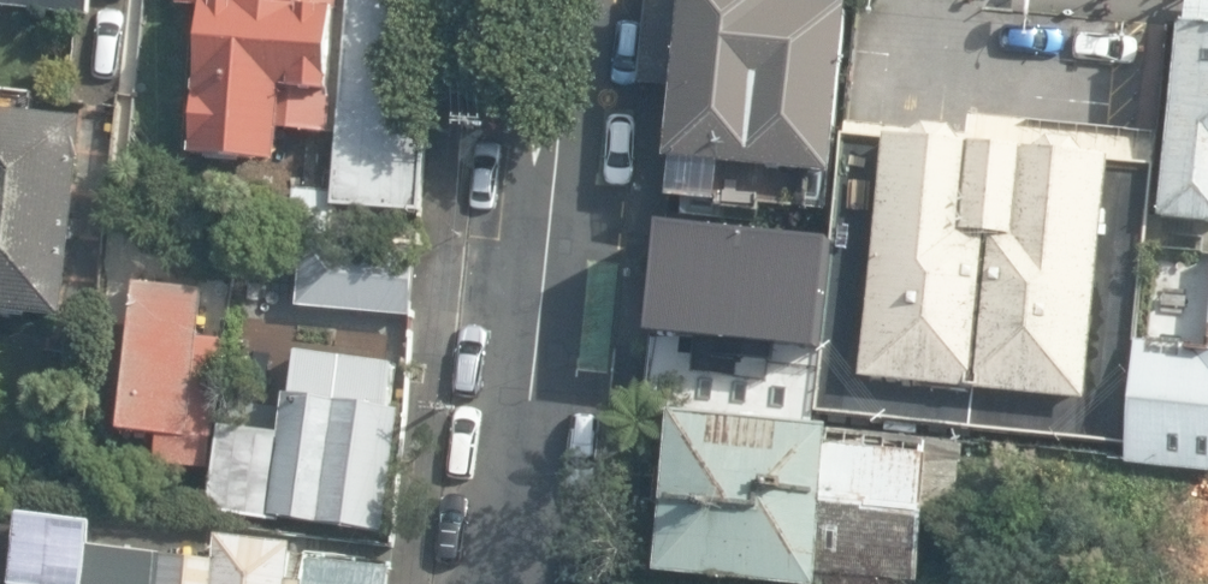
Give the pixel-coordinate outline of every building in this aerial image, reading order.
[(89,15),(91,0),(0,0),(0,5),(89,15)] [(278,160),(279,131),(332,133),(339,0),(235,0),(235,4),(201,2),(192,155),(278,160)] [(334,237),(336,209),(422,215),(438,0),(348,0),(334,195),(295,192),(292,234),(334,237)] [(721,208),(724,168),(835,178),(851,9),(785,3),(785,0),(646,0),(638,86),(675,90),(671,203),(721,208)] [(1183,20),(1207,23),(1207,0),(1185,0),(1183,20)] [(1207,222),(1207,23),(1183,20),(1164,217),(1207,222)] [(67,320),(87,122),(0,113),(0,313),(67,320)] [(823,417),(1117,447),(1161,133),(970,115),(967,142),(956,130),(929,127),(920,134),(848,127),(823,417)] [(647,227),(640,337),(805,349),(813,239),(647,227)] [(222,334),(279,342),(294,234),(249,228),(246,249),(234,247),(222,334)] [(305,240),(299,307),(413,318),(420,251),(305,240)] [(383,533),(399,411),(386,409),(392,362),(288,348),(277,433),(217,425),(228,344),(205,341),(212,290),(133,280),(113,430),(156,436),(151,470),(207,477),(203,509),(383,533)] [(1207,468),(1207,321),(1192,319),(1190,341),(1142,336),(1128,459),(1207,468)] [(645,344),(641,405),(796,415),(800,354),(645,344)] [(765,500),(923,516),(955,520),(956,511),(969,512),(971,491),(959,490),(964,448),(676,418),(670,473),(660,471),(656,508),(668,509),(763,519),(765,500)] [(923,516),(765,500),(763,519),(668,509),(662,575),(749,583),(916,583),(923,516)] [(390,568),(296,558),(298,545),(219,537),(216,560),(90,547),(93,522),(18,514),(11,583),(389,583),(390,568)]
